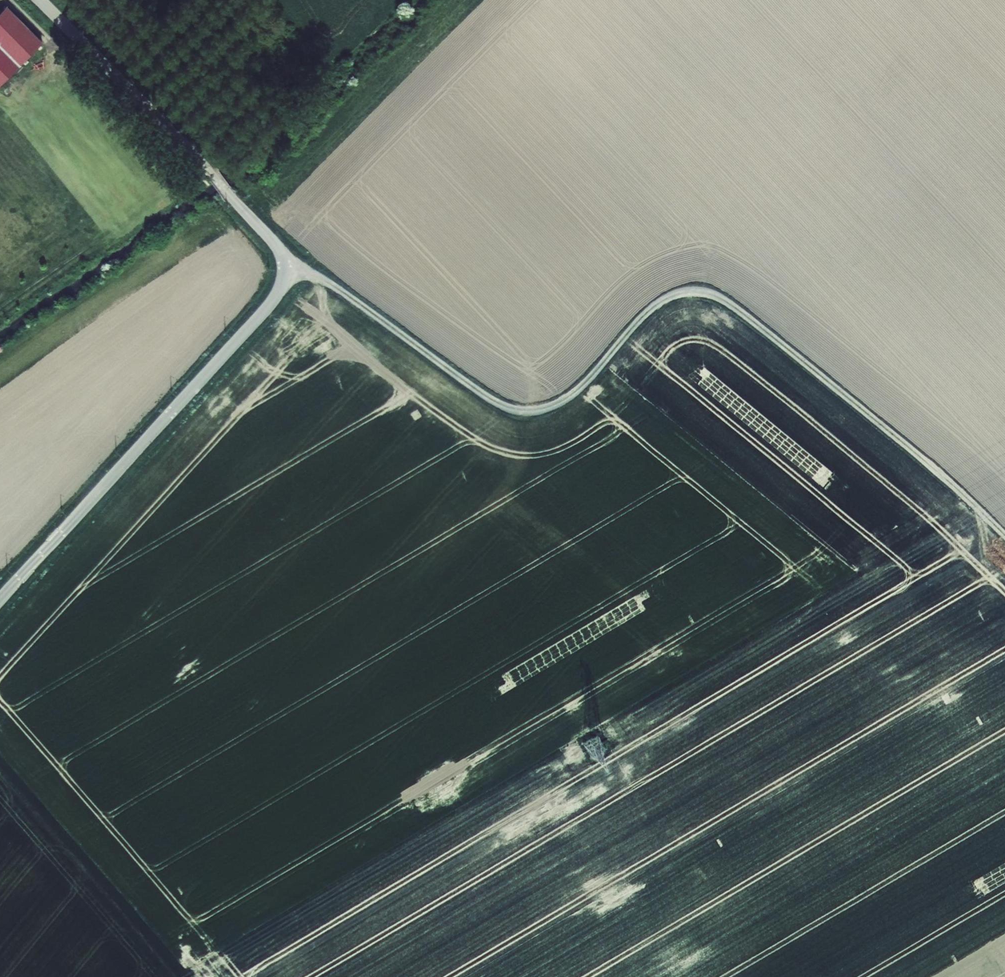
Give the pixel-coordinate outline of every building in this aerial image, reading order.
[(0,9),(0,82),(40,42),(4,5),(0,9)] [(737,782),(737,769),(727,769),(727,782),(737,782)]
